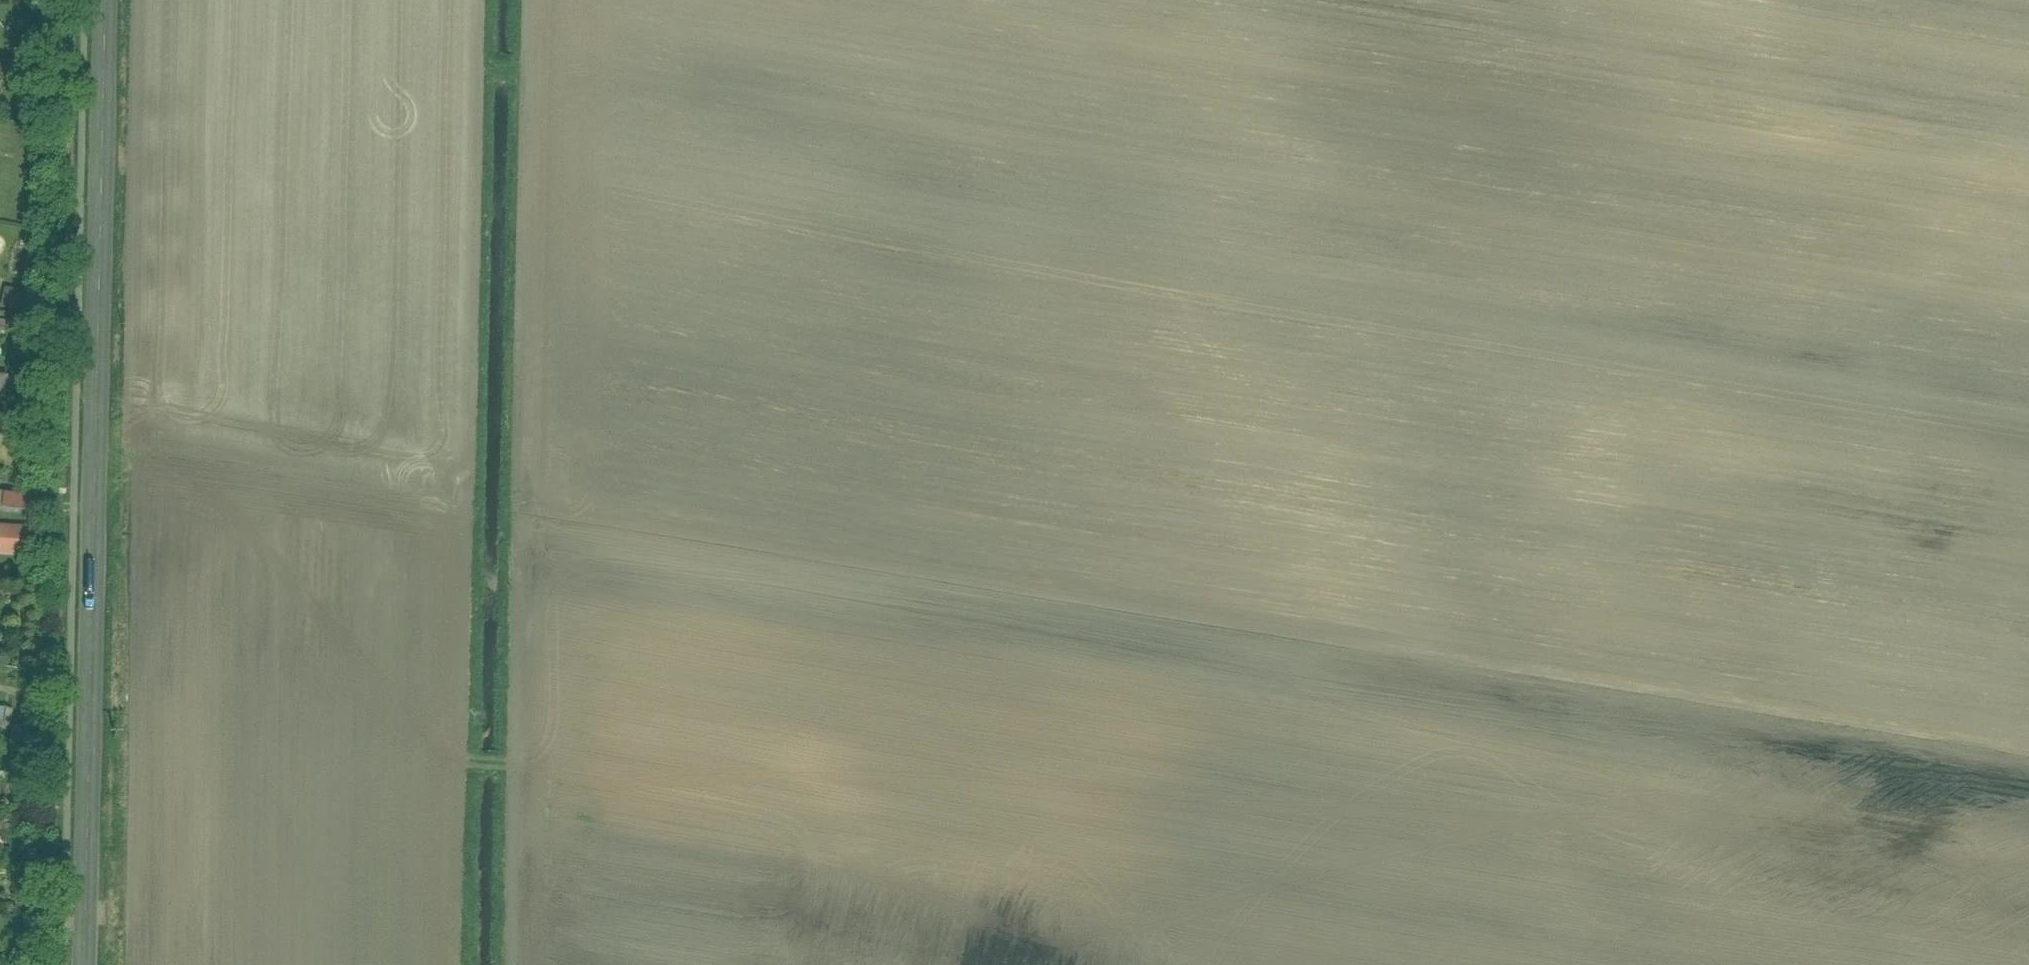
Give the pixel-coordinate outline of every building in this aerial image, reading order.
[(33,511),(34,497),(8,496),(7,510),(33,511)] [(30,558),(31,527),(0,525),(0,557),(30,558)]
